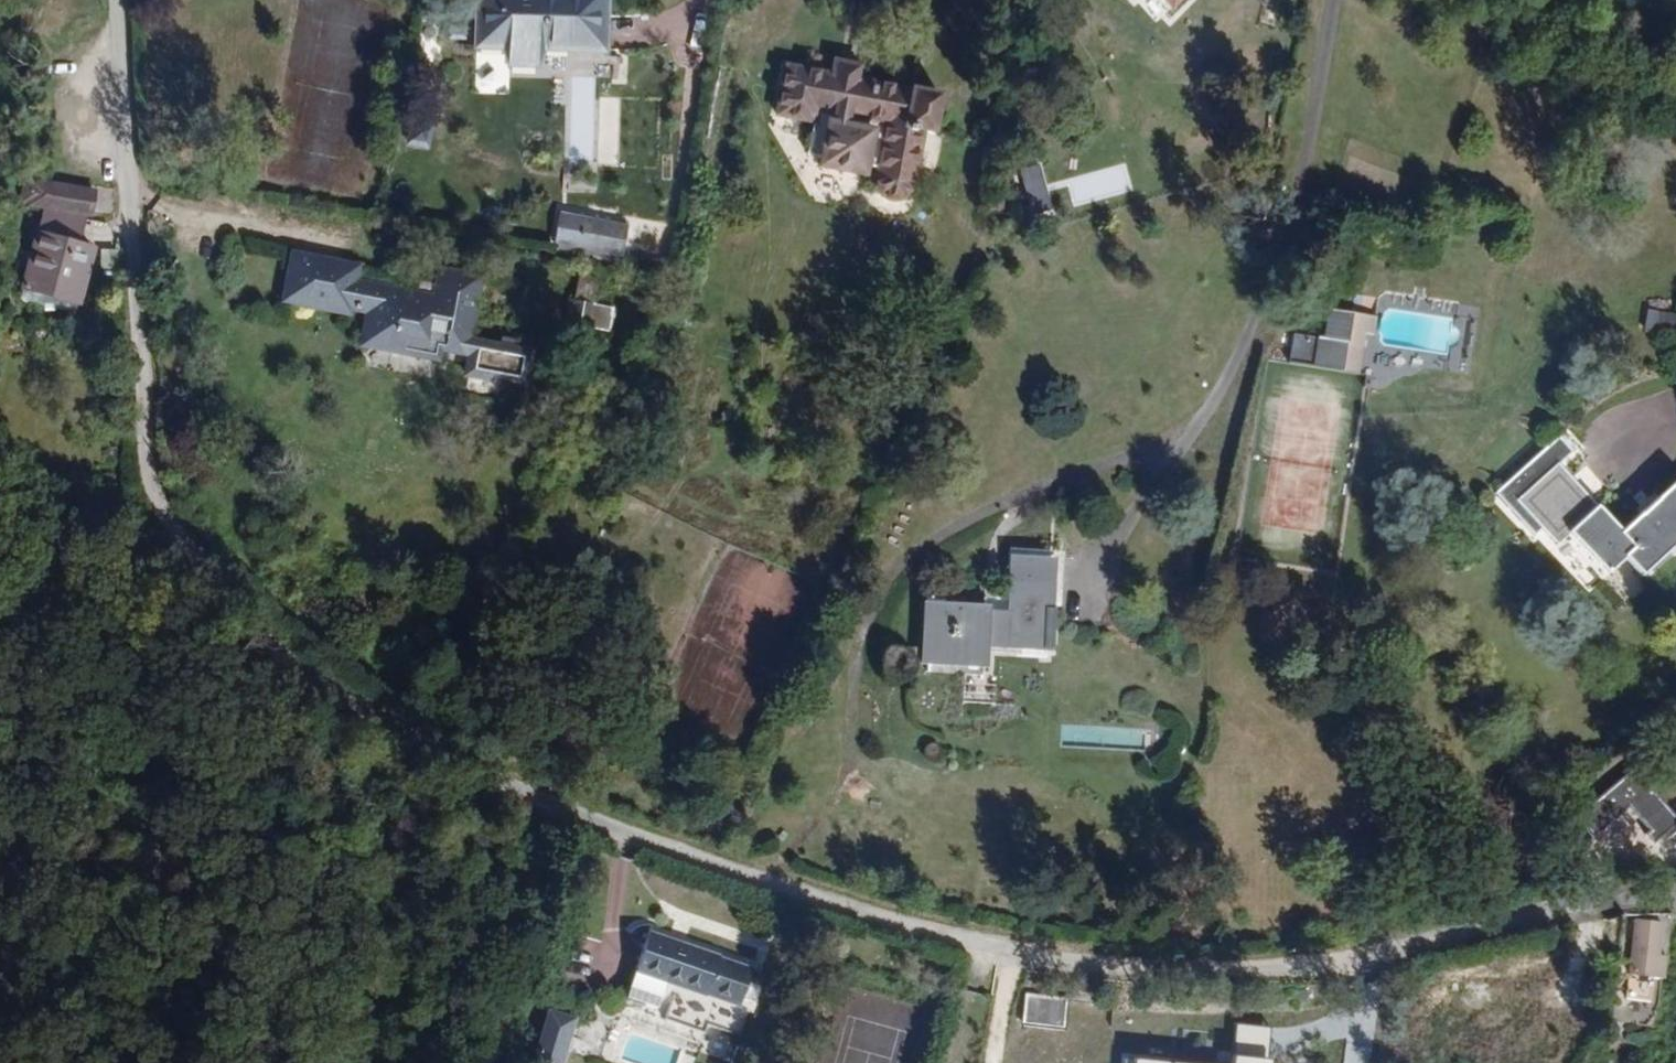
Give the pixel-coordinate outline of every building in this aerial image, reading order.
[(601,0),(477,0),(476,46),(502,46),(509,63),(532,63),(538,48),(600,49),(601,0)] [(1170,10),(1180,0),(1161,0),(1170,10)] [(461,38),(461,24),(447,23),(447,38),(461,38)] [(933,132),(940,96),(858,80),(860,65),(836,61),(833,75),(787,67),(777,114),(815,122),(817,109),(888,123),(877,178),(878,188),(881,194),(889,197),(897,197),(904,195),(909,190),(912,182),(922,130),(933,132)] [(860,131),(815,122),(808,164),(858,172),(860,131)] [(424,145),(428,126),(410,123),(406,143),(424,145)] [(1038,165),(1015,168),(1020,206),(1043,203),(1038,165)] [(91,216),(96,193),(36,178),(30,200),(48,205),(82,213),(91,216)] [(75,243),(82,213),(48,205),(41,234),(29,232),(15,284),(79,302),(92,247),(75,243)] [(620,256),(626,227),(558,213),(552,243),(556,243),(555,249),(615,261),(617,255),(620,256)] [(431,297),(356,282),(340,279),(343,263),(291,253),(281,302),(348,315),(349,310),(365,313),(361,338),(415,349),(419,331),(442,336),(439,350),(467,356),(463,376),(525,389),(532,352),(467,338),(480,277),(436,269),(431,297)] [(356,282),(359,267),(343,263),(340,279),(356,282)] [(593,304),(598,281),(577,277),(571,299),(568,299),(563,323),(607,332),(612,308),(593,304)] [(1372,331),(1376,312),(1329,304),(1324,336),(1342,339),(1344,326),(1372,331)] [(1663,309),(1660,331),(1675,333),(1675,311),(1663,309)] [(439,350),(442,336),(419,331),(415,349),(361,338),(359,346),(437,361),(439,350)] [(1315,365),(1320,335),(1294,331),(1289,361),(1315,365)] [(1357,371),(1362,342),(1342,339),(1324,336),(1320,335),(1315,365),(1357,371)] [(1559,462),(1572,451),(1558,435),(1496,491),(1534,534),(1542,527),(1557,543),(1569,532),(1606,573),(1623,557),(1640,575),(1667,551),(1672,554),(1675,554),(1675,481),(1620,530),(1559,462)] [(1386,463),(1391,447),(1376,442),(1371,457),(1386,463)] [(1048,648),(1052,558),(1012,556),(1011,593),(1010,609),(986,608),(927,606),(924,673),(983,676),(984,646),(1048,648)] [(1010,609),(1011,593),(987,592),(986,608),(1010,609)] [(403,696),(412,682),(403,677),(399,683),(390,678),(385,686),(403,696)] [(1625,770),(1565,817),(1582,838),(1614,813),(1638,843),(1666,821),(1625,770)] [(739,997),(749,968),(648,932),(625,994),(657,1005),(663,988),(673,992),(665,1017),(705,1031),(708,1023),(737,1033),(748,1001),(739,997)] [(1651,1012),(1654,994),(1645,993),(1650,959),(1626,955),(1614,1031),(1638,1035),(1642,1010),(1651,1012)] [(1091,1026),(1094,1004),(1024,993),(1021,1016),(1091,1026)] [(576,1018),(550,1009),(531,1062),(560,1062),(576,1018)]
